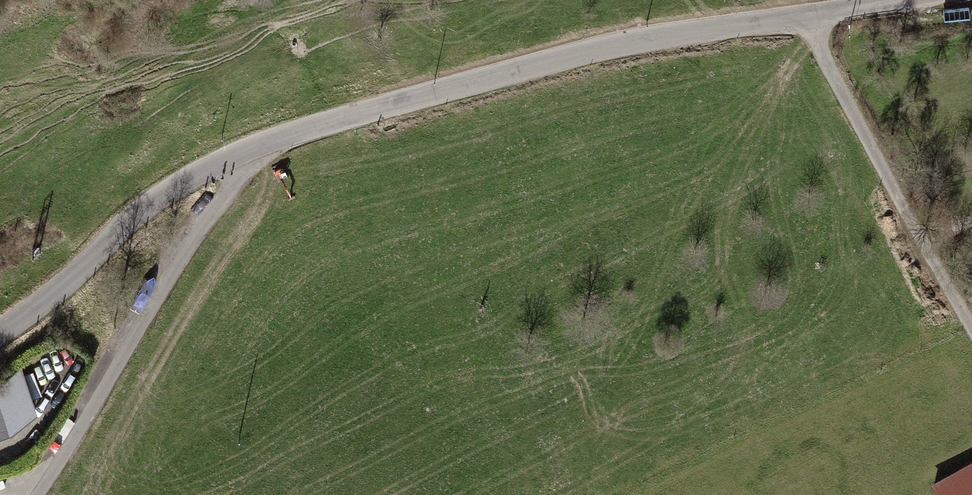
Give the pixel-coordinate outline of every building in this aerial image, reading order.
[(934,484),(940,494),(971,494),(971,464),(934,484)]
